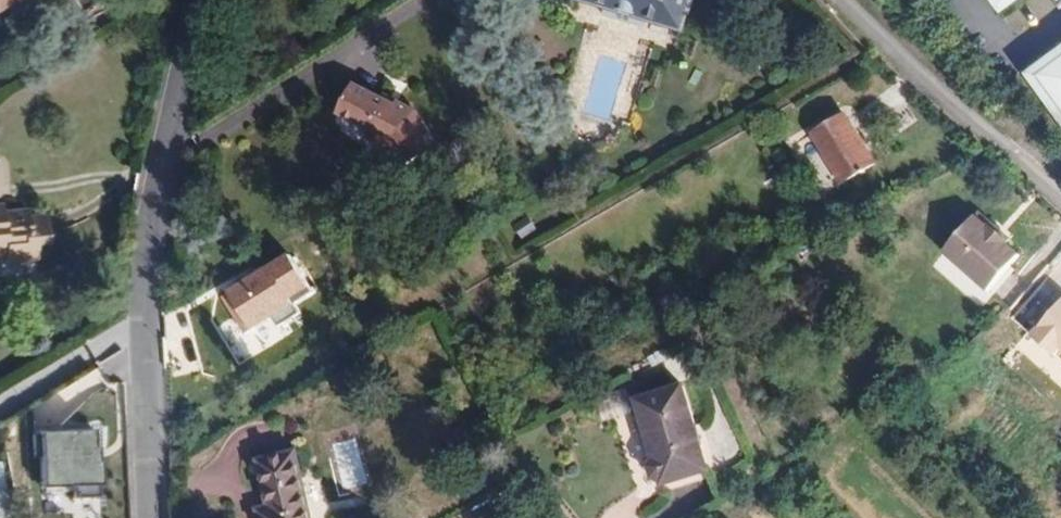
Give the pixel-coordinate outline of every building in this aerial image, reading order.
[(19,3),(17,1),(19,0),(0,0),(0,19),(19,3)] [(618,0),(614,0),(611,9),(652,22),(655,12),(618,0)] [(696,0),(618,0),(655,12),(688,23),(696,0)] [(1028,69),(1060,116),(1060,46),(1028,69)] [(436,145),(417,112),(418,110),(398,98),(395,103),(355,80),(338,105),(369,126),(365,132),(387,148),(398,167),(436,145)] [(850,179),(883,160),(855,107),(821,126),(850,179)] [(14,202),(13,195),(0,197),(1,204),(14,202)] [(53,206),(38,208),(38,200),(14,202),(1,204),(0,197),(0,244),(12,242),(13,250),(14,257),(47,253),(45,234),(56,233),(53,206)] [(1015,259),(1001,246),(1003,244),(984,227),(986,225),(974,214),(937,253),(982,294),(1015,259)] [(1005,242),(986,225),(984,227),(1003,244),(1005,242)] [(12,242),(0,244),(0,251),(13,250),(12,242)] [(309,290),(288,255),(226,293),(252,335),(295,309),(290,301),(309,290)] [(1027,337),(1049,358),(1056,351),(1060,356),(1060,300),(1027,337)] [(41,517),(100,514),(97,426),(90,426),(88,388),(36,390),(41,517)] [(667,493),(725,476),(700,395),(643,412),(667,493)] [(275,464),(238,471),(245,517),(285,517),(275,464)] [(0,467),(0,517),(5,517),(9,517),(0,467)]
